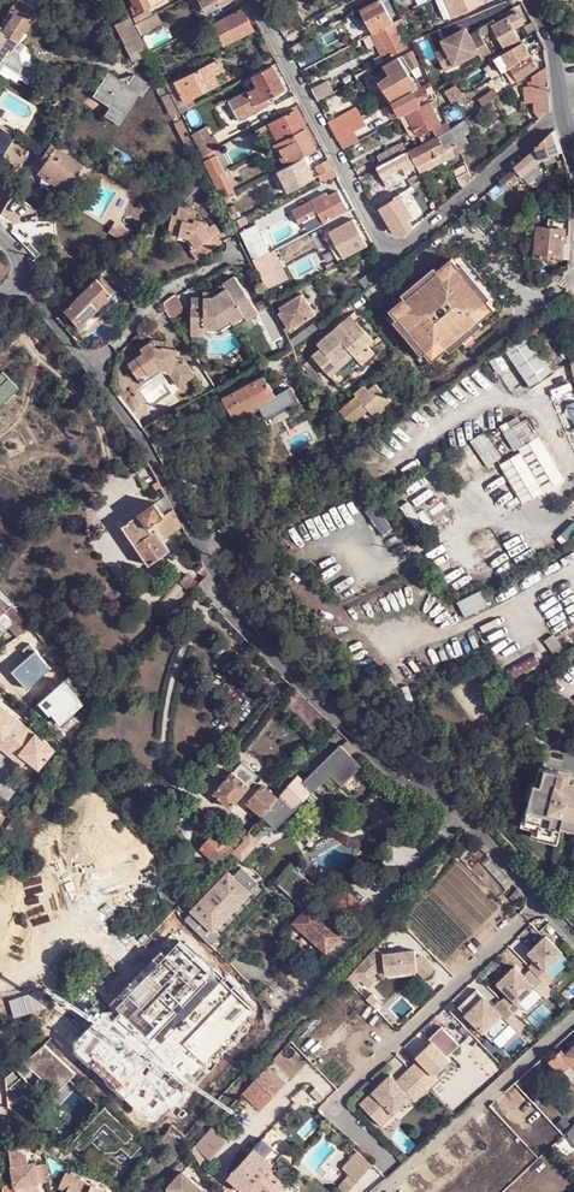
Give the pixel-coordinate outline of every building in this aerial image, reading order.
[(21,0),(19,0),(0,29),(0,30),(16,40),(19,41),(39,11),(21,0)] [(39,11),(45,4),(38,0),(21,0),(39,11)] [(135,4),(139,12),(151,6),(147,0),(133,0),(135,4)] [(209,14),(219,8),(235,0),(201,0),(209,14)] [(392,20),(384,2),(383,0),(381,0),(363,10),(373,31),(392,20)] [(450,9),(447,0),(438,0),(443,12),(450,9)] [(483,0),(447,0),(450,9),(453,16),(484,3),(483,0)] [(222,21),(233,42),(245,36),(254,31),(252,28),(243,10),(222,21)] [(305,23),(299,12),(277,23),(284,35),(305,23)] [(501,43),(504,47),(519,39),(515,29),(524,24),(519,14),(493,26),(498,36),(501,43)] [(159,20),(157,15),(144,21),(147,27),(159,20)] [(398,31),(406,26),(402,17),(392,23),(392,24),(395,29),(396,28),(398,31)] [(214,25),(225,46),(233,42),(222,21),(214,25)] [(538,30),(534,21),(529,24),(525,26),(530,35),(533,34),(538,30)] [(119,32),(126,45),(140,39),(133,24),(119,31),(119,32)] [(395,29),(392,24),(379,32),(382,37),(395,29)] [(389,57),(406,48),(398,31),(396,28),(395,29),(382,37),(380,39),(381,41),(389,57)] [(468,28),(460,32),(462,36),(468,38),(472,36),(468,28)] [(16,40),(0,30),(0,65),(1,64),(19,75),(23,68),(20,53),(14,49),(19,41),(16,40)] [(495,56),(480,32),(472,36),(468,38),(462,36),(460,32),(443,40),(447,48),(438,53),(447,71),(481,54),(485,62),(495,56)] [(126,45),(134,61),(148,54),(140,39),(126,45)] [(389,57),(381,41),(376,43),(384,61),(389,57)] [(309,50),(305,42),(291,49),(295,58),(309,50)] [(532,56),(524,42),(503,56),(505,59),(498,63),(504,74),(512,69),(532,56)] [(271,52),(266,43),(260,46),(265,55),(271,52)] [(418,64),(413,50),(403,55),(404,58),(412,69),(418,64)] [(532,56),(512,69),(518,80),(539,68),(532,56)] [(385,65),(391,75),(403,92),(417,84),(416,83),(401,60),(399,57),(385,65)] [(215,63),(206,68),(212,80),(221,76),(215,63)] [(284,90),(272,67),(252,78),(256,86),(265,101),(284,90)] [(212,80),(206,68),(176,84),(177,86),(185,102),(187,101),(215,88),(212,80)] [(547,85),(545,69),(531,78),(531,84),(532,86),(547,85)] [(112,104),(127,114),(139,94),(144,96),(151,85),(136,75),(132,81),(129,86),(121,80),(110,73),(97,94),(112,104)] [(380,81),(394,102),(424,86),(420,81),(416,83),(417,84),(403,92),(391,75),(380,81)] [(334,93),(328,82),(313,91),(319,102),(334,93)] [(434,92),(431,84),(426,87),(430,95),(434,93),(434,92)] [(451,104),(463,97),(456,85),(444,92),(451,104)] [(548,103),(547,85),(532,86),(534,105),(548,103)] [(265,101),(256,86),(227,102),(238,123),(269,107),(265,101)] [(394,103),(401,115),(422,105),(420,101),(430,95),(426,87),(394,103)] [(497,95),(493,89),(478,100),(482,106),(497,95)] [(191,109),(187,101),(185,102),(182,103),(180,101),(176,102),(180,115),(191,109)] [(440,106),(437,101),(430,105),(433,110),(440,106)] [(395,119),(401,115),(394,103),(389,106),(395,119)] [(549,112),(548,103),(534,105),(534,113),(535,113),(545,112),(549,112)] [(127,114),(112,104),(107,112),(104,117),(119,127),(127,114)] [(441,126),(433,110),(430,105),(410,116),(418,133),(420,136),(441,126)] [(353,124),(363,118),(357,108),(347,114),(353,124)] [(306,131),(296,112),(269,125),(278,145),(306,131)] [(347,114),(331,123),(336,134),(350,127),(353,124),(347,114)] [(418,133),(410,116),(403,119),(412,136),(418,133)] [(350,127),(353,133),(367,126),(363,118),(353,124),(350,127)] [(465,121),(459,126),(463,135),(470,132),(465,121)] [(0,125),(0,154),(1,155),(14,133),(0,125)] [(451,131),(448,125),(437,131),(438,132),(440,135),(440,136),(451,131)] [(470,150),(463,135),(459,126),(451,131),(454,136),(455,140),(458,147),(461,154),(470,150)] [(353,133),(350,127),(336,134),(340,141),(353,133)] [(205,128),(191,135),(203,157),(211,153),(218,150),(212,138),(210,139),(205,128)] [(315,149),(306,131),(278,145),(275,147),(284,166),(315,149)] [(428,141),(432,139),(431,135),(438,132),(437,131),(426,137),(428,141)] [(451,131),(440,136),(441,138),(444,145),(449,143),(447,139),(454,136),(451,131)] [(354,133),(340,141),(345,150),(358,143),(354,133)] [(544,162),(545,162),(561,156),(559,151),(553,133),(538,150),(544,162)] [(448,152),(444,145),(441,138),(410,153),(418,166),(419,167),(448,152)] [(448,152),(458,147),(455,140),(449,143),(444,145),(448,152)] [(383,167),(404,155),(400,147),(379,158),(383,167)] [(423,174),(424,176),(462,156),(461,154),(458,147),(448,152),(419,167),(423,174)] [(84,166),(57,149),(53,155),(50,160),(43,172),(57,181),(71,189),(84,166)] [(524,177),(525,178),(539,168),(545,163),(546,163),(545,162),(544,162),(538,150),(517,167),(524,177)] [(213,157),(211,153),(203,157),(205,162),(213,157)] [(410,153),(408,154),(413,166),(413,168),(418,166),(410,153)] [(390,189),(401,183),(401,182),(408,178),(404,170),(413,166),(408,154),(404,155),(383,167),(379,169),(390,189)] [(224,174),(216,156),(213,157),(205,162),(213,179),(224,174)] [(315,179),(305,159),(277,174),(288,194),(315,179)] [(334,170),(329,160),(316,167),(321,177),(334,170)] [(462,189),(473,180),(466,165),(459,169),(455,171),(462,189)] [(522,179),(524,177),(517,167),(514,170),(522,179)] [(542,174),(539,168),(525,178),(530,185),(542,174)] [(339,178),(334,170),(321,177),(325,185),(339,178)] [(508,190),(522,179),(514,170),(513,171),(514,172),(502,182),(503,183),(508,190)] [(43,172),(41,176),(55,184),(57,181),(43,172)] [(224,174),(213,179),(213,180),(213,181),(223,202),(226,201),(229,199),(234,196),(224,174)] [(424,176),(423,174),(411,181),(414,188),(426,181),(424,176)] [(532,206),(531,193),(523,188),(524,202),(532,206)] [(349,210),(340,192),(330,197),(328,192),(293,210),(301,224),(320,214),(325,223),(349,210)] [(408,234),(415,228),(411,222),(410,219),(414,217),(415,216),(404,198),(403,199),(402,196),(397,201),(407,221),(402,224),(408,234)] [(407,221),(397,201),(383,209),(393,229),(402,224),(407,221)] [(205,254),(222,243),(216,234),(214,235),(209,227),(206,223),(194,221),(197,211),(178,207),(177,216),(171,215),(167,235),(179,238),(180,235),(189,237),(197,248),(199,245),(205,254)] [(248,224),(244,217),(236,222),(233,222),(237,230),(248,224)] [(368,246),(354,220),(331,233),(345,259),(368,246)] [(209,227),(214,235),(216,234),(219,232),(213,224),(209,227)] [(393,229),(395,233),(407,235),(408,234),(402,224),(393,229)] [(472,243),(482,234),(474,224),(464,233),(472,243)] [(262,258),(273,253),(257,226),(238,235),(254,263),(255,262),(262,258)] [(564,260),(567,231),(540,228),(537,258),(564,260)] [(180,235),(179,238),(178,240),(186,241),(192,250),(191,250),(197,259),(205,254),(199,245),(197,248),(189,237),(180,235)] [(269,289),(287,280),(282,271),(273,253),(262,258),(255,262),(257,268),(269,289)] [(390,274),(384,264),(361,282),(368,291),(390,274)] [(385,317),(426,365),(433,358),(434,360),(447,349),(444,345),(462,329),(464,332),(481,318),(479,316),(486,310),(448,265),(441,271),(439,270),(423,284),(425,286),(394,313),(392,311),(385,317)] [(282,271),(287,280),(291,277),(286,269),(282,271)] [(270,337),(284,330),(271,305),(259,311),(236,275),(225,284),(227,288),(217,295),(214,298),(204,298),(192,297),(192,335),(205,336),(205,332),(220,332),(234,323),(237,327),(258,314),(270,337)] [(64,311),(80,326),(82,325),(87,319),(105,301),(112,295),(113,293),(111,291),(97,277),(75,299),(64,311)] [(420,280),(389,307),(392,311),(394,313),(425,286),(423,284),(420,280)] [(317,315),(304,294),(287,305),(289,308),(280,312),(291,330),(317,315)] [(171,316),(184,310),(177,295),(164,301),(171,316)] [(352,325),(357,321),(360,319),(355,313),(347,319),(352,325)] [(311,358),(328,377),(353,357),(360,365),(374,354),(368,346),(374,341),(357,321),(352,325),(347,319),(316,345),(321,350),(311,358)] [(322,326),(317,320),(290,340),(294,346),(322,326)] [(444,345),(447,349),(449,352),(467,336),(464,332),(462,329),(444,345)] [(545,359),(553,354),(536,330),(528,334),(545,359)] [(553,373),(527,336),(505,350),(532,388),(553,373)] [(163,349),(164,347),(165,342),(154,340),(152,342),(156,346),(163,349)] [(181,379),(192,371),(184,359),(175,357),(177,349),(164,347),(163,349),(156,346),(152,342),(127,359),(139,377),(148,371),(150,374),(159,367),(174,370),(181,379)] [(180,386),(195,374),(192,371),(181,379),(174,370),(159,367),(150,374),(148,371),(139,377),(143,384),(161,372),(171,374),(180,386)] [(0,374),(0,405),(20,387),(4,370),(0,374)] [(223,402),(270,388),(263,377),(222,399),(223,402)] [(342,411),(353,424),(370,411),(377,419),(387,411),(385,407),(393,401),(379,385),(371,391),(367,387),(358,395),(359,397),(342,411)] [(270,388),(223,402),(234,421),(276,399),(270,388)] [(538,437),(527,419),(522,422),(518,416),(501,426),(516,450),(538,437)] [(171,429),(166,420),(159,425),(164,433),(171,429)] [(501,458),(484,431),(471,440),(488,466),(501,458)] [(565,479),(542,440),(500,465),(523,504),(565,479)] [(175,510),(168,497),(158,504),(166,516),(175,510)] [(141,514),(151,528),(166,517),(166,516),(158,504),(156,503),(141,514)] [(380,504),(369,510),(381,534),(392,528),(380,504)] [(123,526),(151,565),(153,564),(166,555),(172,550),(165,539),(184,527),(175,510),(166,516),(166,517),(151,528),(141,514),(123,526)] [(174,568),(166,555),(153,564),(161,576),(174,568)] [(201,557),(194,566),(208,578),(211,575),(201,557)] [(189,575),(182,584),(193,593),(199,587),(200,585),(189,575)] [(483,591),(458,599),(463,615),(489,606),(483,591)] [(10,608),(8,606),(10,605),(0,596),(0,621),(10,608)] [(14,605),(12,607),(10,608),(0,621),(0,637),(14,621),(21,612),(14,605)] [(21,612),(14,621),(33,642),(41,634),(21,612)] [(41,634),(33,642),(42,653),(51,646),(41,634)] [(42,653),(50,663),(60,656),(51,646),(42,653)] [(511,654),(500,661),(513,680),(540,664),(535,654),(518,664),(511,654)] [(90,689),(84,694),(94,704),(99,698),(90,689)] [(295,693),(287,702),(314,730),(326,718),(297,690),(295,693)] [(2,703),(0,705),(0,735),(6,740),(1,746),(9,752),(31,725),(2,703)] [(59,748),(31,725),(9,752),(16,758),(21,752),(30,759),(42,768),(59,748)] [(325,725),(316,734),(325,742),(333,733),(325,725)] [(360,762),(366,756),(351,741),(345,746),(344,745),(316,772),(324,782),(326,780),(337,791),(344,784),(344,785),(364,766),(360,762)] [(21,752),(16,758),(25,765),(30,759),(21,752)] [(243,763),(234,772),(251,786),(259,776),(243,763)] [(561,818),(573,822),(573,780),(570,779),(555,775),(556,770),(543,767),(538,784),(532,783),(525,808),(521,807),(518,825),(529,829),(549,834),(551,827),(558,828),(559,826),(561,818)] [(556,770),(555,775),(570,779),(571,775),(556,770)] [(251,786),(234,772),(232,772),(228,777),(221,786),(215,794),(231,807),(251,786)] [(314,792),(324,782),(316,772),(306,781),(299,775),(291,784),(287,789),(280,796),(295,810),(299,807),(304,813),(320,798),(314,792)] [(221,786),(228,777),(226,776),(221,776),(218,780),(218,785),(221,786)] [(287,789),(281,784),(272,793),(278,799),(280,796),(287,789)] [(263,816),(278,799),(272,793),(263,785),(249,802),(263,816)] [(277,828),(295,810),(280,796),(278,799),(263,816),(275,827),(276,828),(277,828)] [(259,822),(270,833),(275,827),(263,816),(259,822)] [(561,818),(559,826),(573,830),(573,822),(561,818)] [(549,834),(529,829),(528,836),(555,844),(558,828),(551,827),(549,834)] [(203,849),(220,865),(232,852),(233,851),(229,847),(216,835),(203,849)] [(202,935),(213,946),(223,935),(217,929),(265,876),(258,870),(253,875),(243,866),(234,876),(234,875),(199,913),(197,910),(187,919),(202,935)] [(326,921),(311,907),(297,922),(327,951),(342,936),(339,933),(345,925),(347,926),(365,907),(350,893),(332,912),(334,914),(326,921)] [(539,962),(532,968),(534,970),(549,987),(557,979),(548,971),(565,955),(548,938),(531,954),(539,962)] [(376,950),(355,972),(363,980),(374,969),(377,972),(388,970),(389,974),(421,970),(430,980),(438,971),(423,956),(418,957),(417,951),(385,954),(377,948),(376,950)] [(527,977),(517,968),(500,985),(510,996),(504,1002),(516,1015),(524,1008),(521,1005),(537,988),(548,1000),(556,993),(549,987),(534,970),(527,977)] [(374,969),(363,980),(371,987),(379,978),(376,975),(377,972),(374,969)] [(496,1008),(479,990),(461,1008),(495,1043),(512,1025),(496,1008)] [(504,1002),(503,1001),(496,1008),(512,1025),(520,1032),(527,1026),(516,1015),(504,1002)] [(149,1056),(173,1030),(145,1006),(122,1032),(149,1056)] [(425,1083),(432,1090),(441,1081),(437,1076),(453,1060),(450,1057),(462,1046),(445,1027),(431,1039),(434,1042),(419,1057),(421,1060),(412,1069),(425,1083)] [(8,1080),(9,1093),(11,1091),(22,1102),(39,1084),(38,1083),(43,1077),(59,1092),(76,1074),(45,1045),(17,1071),(8,1080)] [(568,1057),(564,1053),(552,1065),(561,1075),(563,1072),(573,1083),(573,1051),(568,1057)] [(272,1063),(267,1069),(284,1084),(289,1079),(272,1063)] [(267,1069),(250,1087),(266,1103),(284,1084),(267,1069)] [(425,1083),(412,1069),(399,1082),(393,1075),(362,1104),(383,1127),(413,1098),(414,1097),(412,1096),(425,1083)] [(432,1090),(425,1083),(412,1096),(414,1097),(413,1098),(418,1103),(432,1090)] [(250,1087),(244,1093),(262,1108),(266,1103),(250,1087)] [(148,1144),(108,1107),(104,1111),(76,1143),(84,1150),(93,1140),(107,1154),(121,1153),(124,1149),(135,1158),(148,1144)] [(228,1143),(212,1128),(195,1147),(203,1156),(211,1161),(228,1143)] [(192,1149),(199,1161),(203,1156),(195,1147),(192,1149)] [(278,1162),(262,1148),(258,1151),(274,1166),(278,1162)] [(246,1191),(251,1191),(270,1172),(274,1166),(258,1151),(256,1149),(231,1177),(246,1191)] [(328,1178),(344,1191),(369,1167),(353,1152),(328,1178)] [(409,1160),(404,1155),(400,1159),(405,1164),(409,1160)] [(42,1182),(39,1162),(15,1166),(18,1186),(42,1182)] [(290,1164),(277,1178),(285,1186),(299,1171),(290,1164)] [(76,1176),(68,1172),(61,1185),(69,1189),(68,1191),(106,1191),(76,1176)] [(183,1172),(166,1191),(198,1191),(202,1188),(183,1172)] [(285,1186),(277,1178),(270,1172),(251,1191),(280,1191),(285,1186)]
